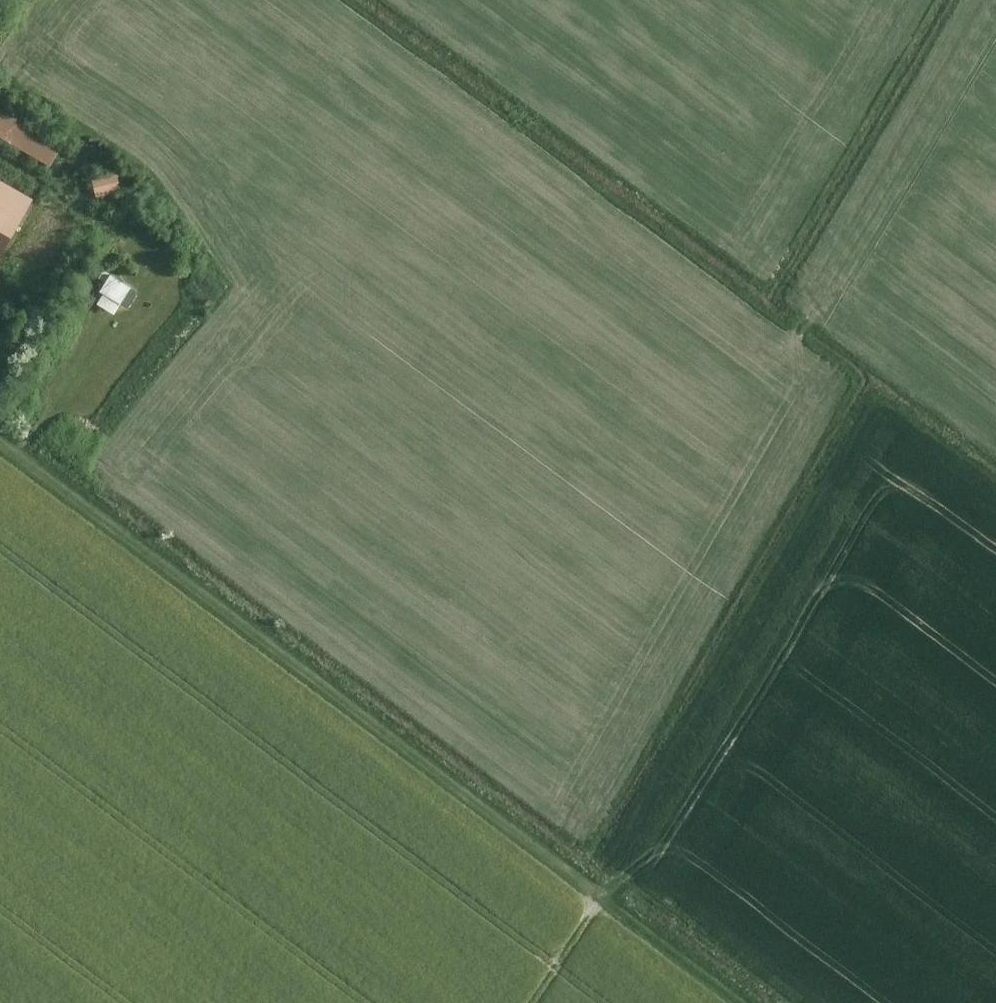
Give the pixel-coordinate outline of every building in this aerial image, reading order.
[(2,108),(0,112),(0,140),(52,169),(66,143),(2,108)] [(120,169),(94,173),(97,194),(123,190),(120,169)] [(34,199),(0,181),(0,260),(34,199)] [(95,298),(116,313),(135,285),(115,271),(95,298)]
